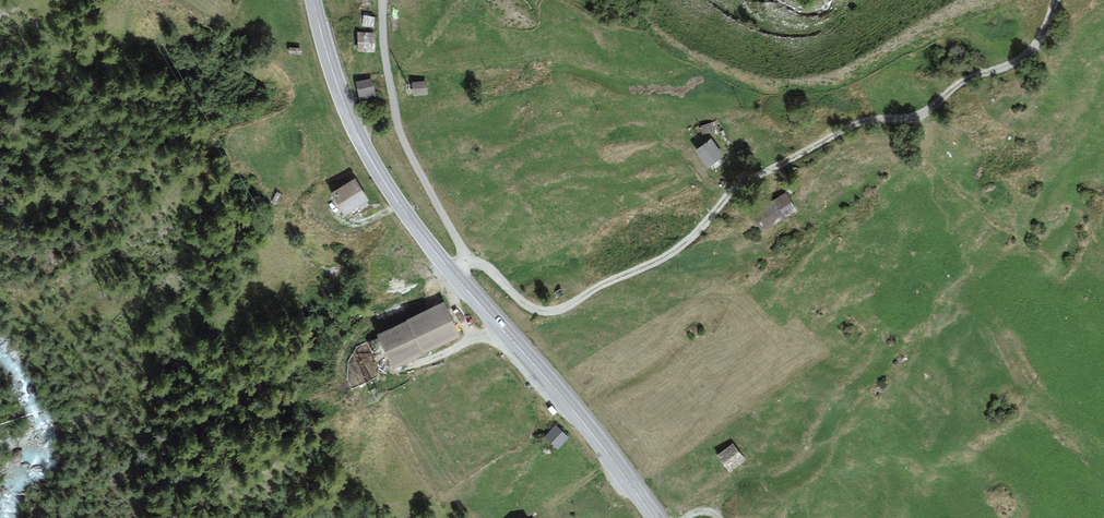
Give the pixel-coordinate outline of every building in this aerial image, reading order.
[(374,17),(363,16),(362,24),(373,26),(374,17)] [(374,34),(360,34),(360,50),(374,50),(374,34)] [(370,80),(357,83),(360,98),(373,95),(370,80)] [(427,93),(426,83),(413,84),(415,94),(427,93)] [(722,156),(711,142),(698,152),(710,166),(722,156)] [(367,200),(356,182),(335,195),(346,213),(360,204),(367,200)] [(796,211),(786,195),(754,214),(764,230),(796,211)] [(450,320),(443,306),(381,336),(396,367),(458,336),(450,320)] [(568,437),(556,426),(546,436),(558,447),(568,437)] [(743,460),(733,446),(719,456),(729,470),(743,460)]
